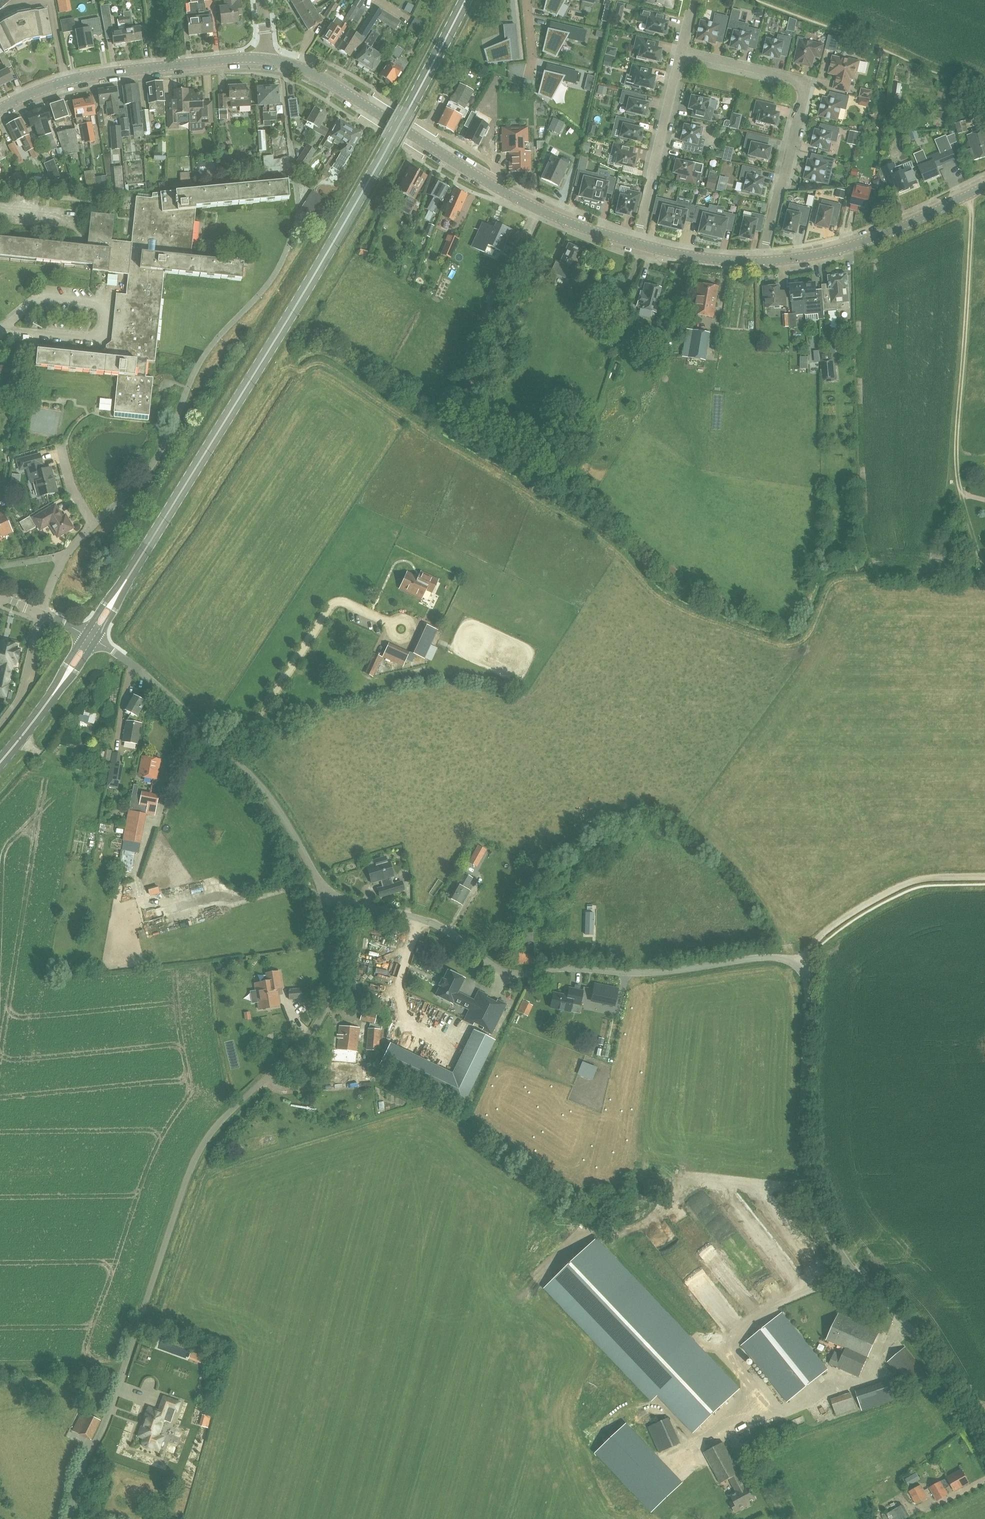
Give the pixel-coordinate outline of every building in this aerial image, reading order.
[(9,1),(7,0),(0,0),(0,9),(9,1)] [(241,15),(239,0),(224,0),(225,7),(219,8),(221,25),(237,23),(237,16),(241,15)] [(294,7),(301,18),(314,10),(310,3),(316,0),(305,0),(294,7)] [(354,5),(353,5),(342,23),(335,19),(330,26),(329,25),(326,29),(327,30),(322,38),(333,45),(338,37),(341,38),(344,33),(343,32),(347,25),(349,26),(359,8),(364,1),(362,0),(357,0),(354,5)] [(562,3),(564,4),(565,0),(547,0),(545,10),(556,15),(556,14),(562,3)] [(197,2),(196,2),(190,3),(191,11),(186,12),(187,18),(189,35),(201,34),(198,3),(197,2)] [(328,19),(338,5),(333,2),(323,16),(328,19)] [(198,3),(201,34),(213,33),(211,16),(205,16),(204,3),(198,3)] [(384,22),(389,14),(374,5),(371,11),(372,12),(357,34),(350,30),(338,48),(350,56),(358,43),(360,44),(364,39),(364,40),(377,19),(384,22)] [(319,7),(314,10),(301,18),(308,30),(322,22),(317,14),(322,12),(319,7)] [(0,24),(0,44),(3,51),(4,52),(5,51),(16,45),(26,40),(27,40),(38,38),(52,36),(50,27),(48,18),(47,9),(33,12),(18,15),(4,22),(0,24)] [(667,22),(663,21),(665,15),(656,13),(642,10),(639,22),(647,24),(645,30),(646,31),(647,33),(652,34),(654,33),(664,35),(665,34),(667,34),(668,30),(666,28),(667,22)] [(126,12),(123,13),(124,16),(125,23),(128,42),(142,40),(140,27),(132,28),(130,12),(126,12)] [(110,27),(111,26),(109,15),(107,13),(101,14),(104,28),(110,27)] [(728,17),(716,14),(713,24),(701,21),(700,27),(698,28),(697,32),(698,33),(697,39),(715,44),(718,32),(724,34),(728,17)] [(125,23),(124,16),(118,17),(120,23),(118,24),(119,30),(112,31),(114,44),(116,46),(121,46),(121,43),(128,42),(125,23)] [(62,33),(75,30),(73,18),(60,20),(62,33)] [(82,29),(75,30),(79,51),(94,48),(91,36),(96,35),(97,36),(99,36),(101,35),(102,34),(102,32),(99,18),(81,21),(82,29)] [(400,22),(395,18),(389,26),(395,30),(400,22)] [(423,24),(420,21),(415,18),(411,23),(422,30),(425,25),(423,24)] [(797,21),(790,18),(787,31),(795,32),(797,21)] [(585,31),(550,22),(547,35),(546,35),(543,52),(554,56),(564,37),(579,41),(579,42),(582,42),(585,31)] [(411,23),(409,28),(408,28),(409,29),(417,33),(417,34),(419,35),(422,30),(411,23)] [(485,51),(489,63),(518,59),(515,24),(503,25),(505,44),(485,51)] [(733,29),(731,39),(733,40),(731,47),(747,51),(748,47),(756,49),(760,31),(746,27),(744,34),(741,33),(741,31),(733,29)] [(364,67),(373,51),(370,49),(379,35),(372,30),(363,45),(358,52),(361,53),(356,60),(359,62),(358,63),(364,67)] [(778,35),(777,41),(774,41),(774,39),(766,37),(764,45),(766,45),(763,55),(780,59),(780,55),(787,57),(791,38),(778,35)] [(634,48),(638,49),(636,59),(646,61),(647,59),(658,62),(658,61),(660,61),(661,56),(660,55),(661,50),(656,48),(658,42),(637,37),(634,48)] [(823,45),(806,41),(806,39),(798,37),(797,45),(798,45),(795,60),(806,63),(808,58),(813,60),(814,56),(820,58),(823,45)] [(373,51),(364,67),(369,70),(369,68),(373,71),(389,46),(384,42),(377,54),(373,51)] [(404,71),(407,66),(398,60),(404,51),(403,50),(404,48),(400,45),(398,47),(396,45),(387,59),(389,60),(384,67),(386,68),(381,76),(391,83),(395,77),(396,78),(402,70),(404,71)] [(849,60),(833,57),(829,74),(836,75),(833,89),(848,92),(851,79),(854,79),(855,71),(857,71),(859,61),(849,59),(849,60)] [(574,84),(575,84),(578,73),(547,65),(539,94),(550,99),(551,98),(550,98),(560,80),(574,83),(574,84)] [(630,76),(634,77),(634,79),(632,86),(640,88),(640,87),(652,89),(652,88),(654,89),(655,83),(653,82),(655,77),(650,76),(651,69),(633,65),(630,76)] [(1,86),(13,79),(7,68),(0,72),(0,84),(1,86)] [(448,97),(457,82),(451,78),(443,94),(448,97)] [(157,118),(165,116),(164,102),(165,101),(163,82),(147,84),(150,110),(156,110),(157,118)] [(449,101),(446,108),(437,124),(453,132),(462,116),(465,117),(469,110),(465,108),(473,91),(458,83),(449,101)] [(143,122),(143,111),(141,112),(140,103),(141,103),(138,85),(122,87),(125,105),(130,104),(132,118),(136,117),(138,123),(143,122)] [(231,107),(251,105),(250,90),(246,90),(246,85),(229,86),(229,95),(226,95),(226,94),(219,95),(220,109),(227,108),(227,101),(231,101),(231,107)] [(278,86),(268,87),(270,121),(276,120),(275,107),(274,107),(274,105),(280,105),(278,86)] [(119,119),(119,114),(118,110),(115,87),(97,90),(99,105),(106,104),(107,116),(118,114),(119,124),(120,124),(120,131),(121,131),(120,119),(119,119)] [(270,121),(268,87),(258,88),(259,106),(264,105),(264,108),(263,108),(264,121),(270,121)] [(871,91),(862,89),(860,96),(870,98),(871,91)] [(190,131),(188,90),(174,90),(175,106),(168,106),(169,128),(177,128),(177,114),(189,114),(190,132),(190,131)] [(188,90),(190,131),(191,131),(190,123),(213,122),(211,104),(205,104),(204,96),(202,96),(202,94),(195,94),(194,90),(188,90)] [(627,105),(626,112),(627,112),(626,114),(634,116),(635,114),(645,116),(647,115),(648,111),(647,110),(648,104),(636,101),(637,95),(622,91),(620,103),(627,105)] [(978,98),(968,93),(963,101),(974,106),(978,98)] [(846,110),(849,97),(836,94),(835,100),(823,98),(819,116),(825,117),(826,119),(830,120),(831,119),(837,120),(840,108),(846,110)] [(708,109),(710,99),(703,97),(702,99),(691,97),(691,98),(689,97),(687,103),(689,103),(688,109),(693,110),(691,116),(710,121),(713,110),(708,109)] [(93,98),(82,100),(88,131),(90,142),(95,142),(91,116),(96,115),(93,98)] [(869,100),(860,98),(858,105),(868,107),(869,100)] [(88,131),(82,100),(72,102),(75,119),(76,119),(77,125),(81,125),(83,131),(82,131),(85,143),(90,142),(88,131)] [(59,102),(50,105),(50,106),(55,121),(57,120),(58,123),(65,121),(64,118),(69,116),(64,102),(59,104),(59,102)] [(775,106),(756,102),(754,113),(758,114),(756,123),(764,125),(764,123),(775,126),(776,125),(777,126),(779,120),(777,119),(778,114),(774,112),(775,106)] [(37,110),(45,136),(51,134),(47,122),(51,120),(47,107),(37,110)] [(325,137),(329,130),(321,125),(327,115),(314,108),(306,121),(315,126),(313,131),(325,137)] [(289,110),(290,118),(298,117),(297,109),(289,110)] [(45,136),(37,110),(26,114),(31,127),(36,125),(38,131),(37,131),(39,138),(45,136)] [(219,120),(227,119),(227,110),(219,110),(219,120)] [(489,128),(487,127),(488,126),(474,119),(477,114),(471,111),(465,124),(470,126),(464,138),(478,145),(483,134),(485,135),(489,128)] [(553,117),(548,129),(553,131),(558,120),(553,117)] [(629,126),(631,120),(616,117),(614,129),(621,130),(620,137),(621,137),(620,139),(626,141),(627,139),(639,142),(639,141),(641,141),(643,135),(641,135),(642,129),(629,126)] [(27,152),(30,150),(35,147),(28,135),(29,135),(21,118),(9,125),(8,128),(15,142),(20,139),(27,152)] [(127,118),(120,119),(121,131),(128,130),(127,118)] [(967,130),(965,124),(964,120),(956,122),(959,132),(967,130)] [(731,121),(729,128),(737,129),(739,123),(731,121)] [(339,145),(350,126),(343,123),(343,124),(338,122),(324,146),(330,150),(334,142),(339,145)] [(120,124),(119,124),(111,125),(112,148),(121,147),(120,131),(120,124)] [(839,129),(821,124),(819,131),(815,130),(812,146),(822,149),(821,150),(829,152),(831,144),(829,144),(830,140),(836,142),(839,129)] [(682,150),(701,154),(704,140),(698,138),(699,135),(700,135),(702,127),(695,126),(694,127),(684,125),(680,141),(684,142),(682,150)] [(350,126),(339,145),(344,148),(333,167),(341,172),(351,154),(349,154),(360,135),(356,132),(357,131),(350,126)] [(503,134),(503,153),(509,152),(510,172),(530,171),(530,151),(523,152),(523,142),(527,142),(527,134),(527,127),(502,127),(503,134)] [(57,133),(60,144),(64,156),(79,152),(75,128),(57,133)] [(974,158),(974,160),(975,160),(984,157),(984,130),(967,135),(971,149),(963,151),(966,161),(974,158)] [(859,133),(850,131),(847,143),(856,145),(859,133)] [(60,144),(57,133),(50,136),(54,146),(60,144)] [(759,137),(747,134),(744,147),(749,149),(748,156),(750,156),(750,158),(754,159),(756,158),(767,160),(769,159),(770,155),(769,154),(770,148),(758,145),(759,137)] [(939,175),(936,167),(955,159),(946,137),(938,141),(942,152),(925,159),(922,153),(919,154),(914,156),(925,181),(939,175)] [(154,152),(154,160),(165,160),(166,152),(165,139),(158,140),(158,152),(154,152)] [(10,155),(3,141),(0,144),(0,158),(1,160),(10,155)] [(631,154),(632,148),(614,144),(611,155),(615,156),(615,158),(613,165),(621,167),(621,165),(633,168),(633,167),(635,168),(636,162),(634,161),(636,156),(631,154)] [(316,151),(307,145),(298,159),(307,165),(316,151)] [(35,147),(30,150),(34,158),(39,155),(35,147)] [(18,152),(13,154),(18,165),(24,162),(18,152)] [(273,155),(264,156),(264,160),(265,167),(271,167),(281,166),(280,160),(280,158),(273,159),(273,155)] [(551,157),(548,156),(545,163),(548,164),(541,178),(558,185),(567,166),(569,165),(571,161),(570,159),(564,156),(561,157),(559,161),(551,157)] [(821,156),(820,162),(808,160),(804,178),(810,180),(811,182),(815,183),(816,181),(822,182),(825,171),(831,172),(834,159),(821,156)] [(52,181),(60,177),(53,159),(44,164),(52,181)] [(693,171),(695,163),(688,161),(687,163),(676,160),(675,161),(674,161),(672,167),(674,167),(673,173),(677,174),(676,180),(695,185),(697,174),(693,173),(693,171)] [(888,183),(894,181),(899,192),(912,187),(912,186),(917,184),(911,168),(906,170),(905,170),(903,165),(896,168),(894,164),(882,169),(879,170),(878,174),(882,183),(887,181),(888,183)] [(761,171),(742,166),(739,180),(745,181),(745,184),(743,184),(741,192),(749,194),(749,192),(759,194),(763,178),(759,177),(761,171)] [(411,167),(398,191),(413,199),(426,176),(411,167)] [(590,201),(597,174),(578,170),(575,182),(582,184),(579,197),(584,198),(584,200),(590,201)] [(15,184),(23,180),(19,173),(11,177),(15,184)] [(597,174),(590,201),(596,203),(598,201),(603,202),(606,190),(612,191),(615,179),(608,177),(608,179),(597,176),(597,174)] [(716,181),(709,179),(707,188),(714,189),(716,181)] [(137,197),(137,198),(126,295),(116,293),(112,335),(118,336),(118,342),(118,345),(115,345),(115,351),(118,351),(117,358),(102,356),(38,349),(37,353),(37,358),(36,362),(36,366),(48,367),(59,368),(70,370),(82,371),(94,372),(106,373),(118,374),(116,396),(115,396),(115,401),(114,411),(114,412),(149,415),(151,399),(152,399),(154,377),(146,377),(148,361),(156,362),(156,357),(165,271),(176,272),(187,274),(198,275),(209,276),(220,277),(231,278),(242,279),(242,275),(243,271),(243,266),(244,263),(244,262),(244,258),(237,257),(236,262),(233,261),(222,260),(211,259),(200,258),(191,257),(192,245),(195,221),(196,209),(196,206),(210,205),(226,203),(241,202),(257,201),(273,199),(289,198),(289,193),(288,189),(288,185),(288,180),(287,180),(272,182),(256,183),(240,185),(224,186),(208,188),(192,189),(176,191),(160,193),(152,193),(152,198),(137,197)] [(435,214),(442,202),(449,188),(436,181),(429,195),(432,197),(428,204),(426,209),(435,214)] [(867,208),(871,188),(856,185),(852,204),(851,208),(858,210),(859,206),(867,208)] [(302,211),(311,217),(307,222),(306,224),(312,228),(318,219),(317,217),(325,205),(320,202),(324,197),(313,190),(301,208),(302,211)] [(460,212),(467,197),(462,195),(463,194),(454,190),(447,207),(449,208),(445,217),(453,221),(457,211),(460,212)] [(640,194),(629,191),(628,195),(626,195),(619,193),(617,201),(618,201),(616,213),(617,213),(616,215),(622,216),(623,214),(628,216),(629,211),(636,212),(640,194)] [(669,230),(676,203),(656,198),(653,210),(660,212),(657,225),(662,226),(663,228),(669,230)] [(841,205),(829,202),(822,200),(821,206),(820,208),(818,209),(817,213),(819,214),(816,226),(817,226),(817,228),(821,229),(823,227),(829,229),(832,216),(838,218),(841,205)] [(415,204),(413,208),(403,203),(399,210),(409,215),(411,212),(415,214),(419,206),(415,204)] [(676,203),(669,230),(675,231),(677,230),(682,231),(685,218),(693,220),(696,206),(695,206),(695,207),(676,203)] [(790,204),(788,212),(788,214),(786,214),(785,218),(786,219),(784,231),(785,233),(789,234),(790,233),(796,234),(799,221),(806,223),(810,208),(797,206),(790,204)] [(696,206),(693,220),(693,219),(701,221),(698,233),(703,234),(703,236),(709,238),(715,213),(714,217),(707,215),(709,209),(696,206)] [(715,213),(709,238),(716,239),(717,238),(722,239),(725,226),(731,228),(734,215),(723,213),(722,214),(715,213)] [(750,219),(744,218),(743,219),(741,218),(740,226),(741,227),(739,237),(740,237),(740,239),(744,240),(746,239),(751,240),(754,227),(761,229),(764,216),(752,213),(750,219)] [(502,252),(511,230),(502,226),(502,225),(497,223),(494,229),(483,225),(481,231),(480,230),(473,247),(485,252),(488,245),(502,252)] [(435,226),(430,224),(425,236),(431,238),(435,226)] [(447,241),(445,246),(442,254),(450,257),(453,249),(458,239),(450,235),(449,236),(448,235),(446,241),(447,241)] [(569,245),(561,262),(560,264),(555,262),(551,270),(557,273),(569,278),(574,268),(575,267),(577,267),(579,263),(577,262),(582,251),(581,251),(581,249),(575,246),(575,248),(569,245)] [(526,251),(520,248),(512,265),(519,268),(526,251)] [(824,305),(824,310),(824,311),(825,311),(825,310),(838,309),(838,303),(849,302),(848,295),(847,288),(848,288),(847,274),(828,276),(829,289),(822,289),(823,296),(822,296),(823,305),(824,305)] [(698,283),(693,314),(703,315),(712,317),(717,287),(708,285),(698,283)] [(815,283),(803,284),(804,299),(805,314),(806,314),(818,313),(818,310),(824,310),(824,305),(823,305),(822,296),(817,297),(815,283)] [(657,301),(660,288),(645,284),(643,292),(641,292),(637,306),(639,306),(639,308),(656,312),(659,301),(657,301)] [(804,299),(803,284),(790,286),(792,308),(798,307),(797,300),(804,299)] [(779,291),(779,286),(764,287),(765,307),(786,306),(785,291),(779,291)] [(497,293),(491,303),(498,307),(503,296),(497,293)] [(797,327),(796,313),(788,314),(789,328),(797,327)] [(709,333),(692,330),(688,357),(705,360),(709,333)] [(823,360),(822,360),(824,381),(834,380),(834,374),(832,359),(823,360)] [(11,364),(0,365),(0,374),(12,373),(11,364)] [(56,492),(57,491),(51,467),(43,469),(42,464),(43,463),(40,453),(17,459),(20,469),(28,467),(31,482),(35,481),(39,496),(49,493),(50,494),(54,493),(56,492)] [(63,516),(55,504),(33,517),(40,529),(50,524),(58,537),(73,527),(66,514),(63,516)] [(12,532),(4,515),(0,517),(0,534),(1,537),(12,532)] [(142,560),(127,584),(133,587),(147,564),(142,560)] [(408,573),(401,589),(422,599),(426,590),(432,593),(438,581),(422,573),(419,579),(408,573)] [(426,626),(413,653),(424,658),(437,631),(426,626)] [(2,665),(0,673),(0,694),(5,695),(8,685),(7,684),(11,667),(12,668),(12,663),(16,664),(19,649),(16,649),(17,644),(2,641),(1,646),(0,646),(0,665),(2,665)] [(389,646),(384,657),(403,666),(408,655),(389,646)] [(374,655),(366,673),(373,677),(381,658),(374,655)] [(141,716),(138,714),(145,701),(133,695),(124,710),(130,713),(126,721),(123,742),(137,744),(141,723),(137,722),(141,716)] [(110,762),(112,750),(105,749),(103,761),(110,762)] [(120,754),(113,753),(107,785),(117,787),(121,764),(118,764),(120,754)] [(157,779),(160,759),(142,756),(139,776),(157,779)] [(159,795),(142,792),(140,805),(157,808),(159,795)] [(138,853),(140,843),(141,843),(146,813),(141,813),(129,810),(123,840),(122,850),(123,850),(134,852),(138,853)] [(375,864),(366,866),(371,883),(380,880),(382,887),(377,888),(380,897),(404,889),(401,881),(393,884),(391,877),(393,876),(388,860),(386,860),(385,857),(374,860),(375,864)] [(123,884),(125,874),(119,872),(116,882),(118,883),(117,887),(121,887),(123,887),(123,884)] [(462,905),(470,891),(464,888),(469,879),(462,875),(449,898),(462,905)] [(157,885),(148,888),(150,894),(159,891),(157,885)] [(153,919),(165,913),(163,908),(151,914),(153,919)] [(585,934),(593,934),(593,912),(585,912),(585,934)] [(151,923),(155,934),(166,930),(161,919),(151,923)] [(511,965),(535,963),(534,942),(532,925),(516,926),(517,943),(510,943),(511,965)] [(453,1001),(469,1009),(464,1020),(473,1025),(474,1021),(484,1026),(482,1029),(491,1034),(506,1004),(497,1000),(495,1003),(486,998),(487,995),(479,991),(474,1000),(457,992),(464,978),(448,970),(443,979),(442,979),(439,985),(440,986),(435,995),(452,1003),(453,1001)] [(257,1001),(259,1009),(266,1008),(272,1007),(280,1006),(277,988),(282,988),(279,971),(266,973),(267,981),(255,983),(256,991),(258,991),(259,1001),(257,1001)] [(592,996),(591,1001),(614,1006),(616,1001),(618,989),(594,984),(592,996)] [(294,999),(302,998),(301,988),(288,989),(289,999),(294,999)] [(580,1005),(583,991),(568,988),(568,989),(571,989),(570,996),(553,993),(550,1007),(570,1011),(571,1003),(580,1005)] [(529,1003),(523,1001),(518,1012),(523,1014),(529,1003)] [(376,1015),(362,1011),(360,1020),(374,1023),(376,1015)] [(332,1049),(331,1061),(356,1063),(357,1051),(359,1027),(339,1026),(337,1050),(332,1049)] [(488,1061),(499,1038),(476,1027),(465,1051),(488,1061)] [(379,1029),(369,1029),(367,1049),(377,1050),(379,1029)] [(655,1196),(656,1180),(644,1179),(642,1196),(655,1196)] [(697,1430),(738,1390),(596,1240),(546,1287),(653,1400),(661,1392),(697,1430)] [(827,1369),(782,1313),(742,1346),(787,1401),(827,1369)] [(859,1376),(879,1331),(839,1313),(827,1339),(846,1347),(843,1355),(835,1351),(830,1363),(859,1376)] [(926,1373),(905,1347),(888,1361),(908,1387),(926,1373)] [(205,1356),(191,1351),(188,1359),(202,1364),(205,1356)] [(837,1415),(856,1408),(850,1392),(831,1398),(837,1415)] [(151,1447),(153,1446),(159,1448),(162,1437),(157,1435),(159,1431),(160,1432),(162,1424),(161,1424),(163,1420),(170,1423),(175,1409),(177,1410),(179,1402),(164,1397),(158,1411),(149,1408),(139,1436),(144,1438),(142,1442),(143,1445),(145,1446),(147,1447),(149,1448),(151,1447)] [(100,1420),(82,1412),(73,1431),(90,1439),(100,1420)] [(669,1417),(647,1426),(658,1451),(680,1442),(669,1417)] [(626,1425),(597,1452),(625,1481),(654,1454),(626,1425)] [(732,1496),(738,1507),(739,1510),(747,1506),(745,1503),(755,1498),(749,1487),(747,1488),(723,1442),(704,1452),(721,1483),(729,1479),(737,1493),(732,1496)] [(955,1491),(969,1483),(962,1470),(947,1477),(947,1478),(941,1481),(930,1487),(937,1501),(948,1494),(945,1489),(952,1485),(955,1491)] [(909,1491),(916,1504),(927,1498),(921,1485),(909,1491)] [(892,1518),(899,1516),(900,1518),(905,1518),(909,1517),(903,1504),(888,1511),(892,1518)] [(876,1508),(870,1512),(874,1518),(880,1515),(876,1508)]
